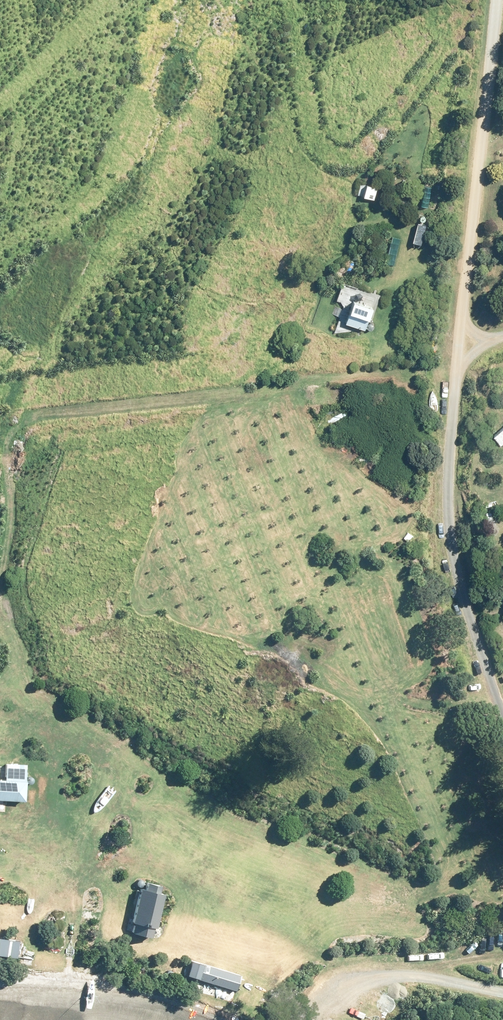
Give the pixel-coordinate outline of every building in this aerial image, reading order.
[(379,297),(340,284),(327,322),(366,335),(379,297)] [(492,437),(497,444),(502,440),(502,428),(492,437)] [(23,800),(26,769),(0,767),(0,798),(23,800)] [(163,883),(135,878),(125,934),(152,939),(163,883)] [(0,944),(0,956),(32,960),(34,949),(0,944)] [(239,977),(188,960),(182,977),(233,994),(239,977)]
